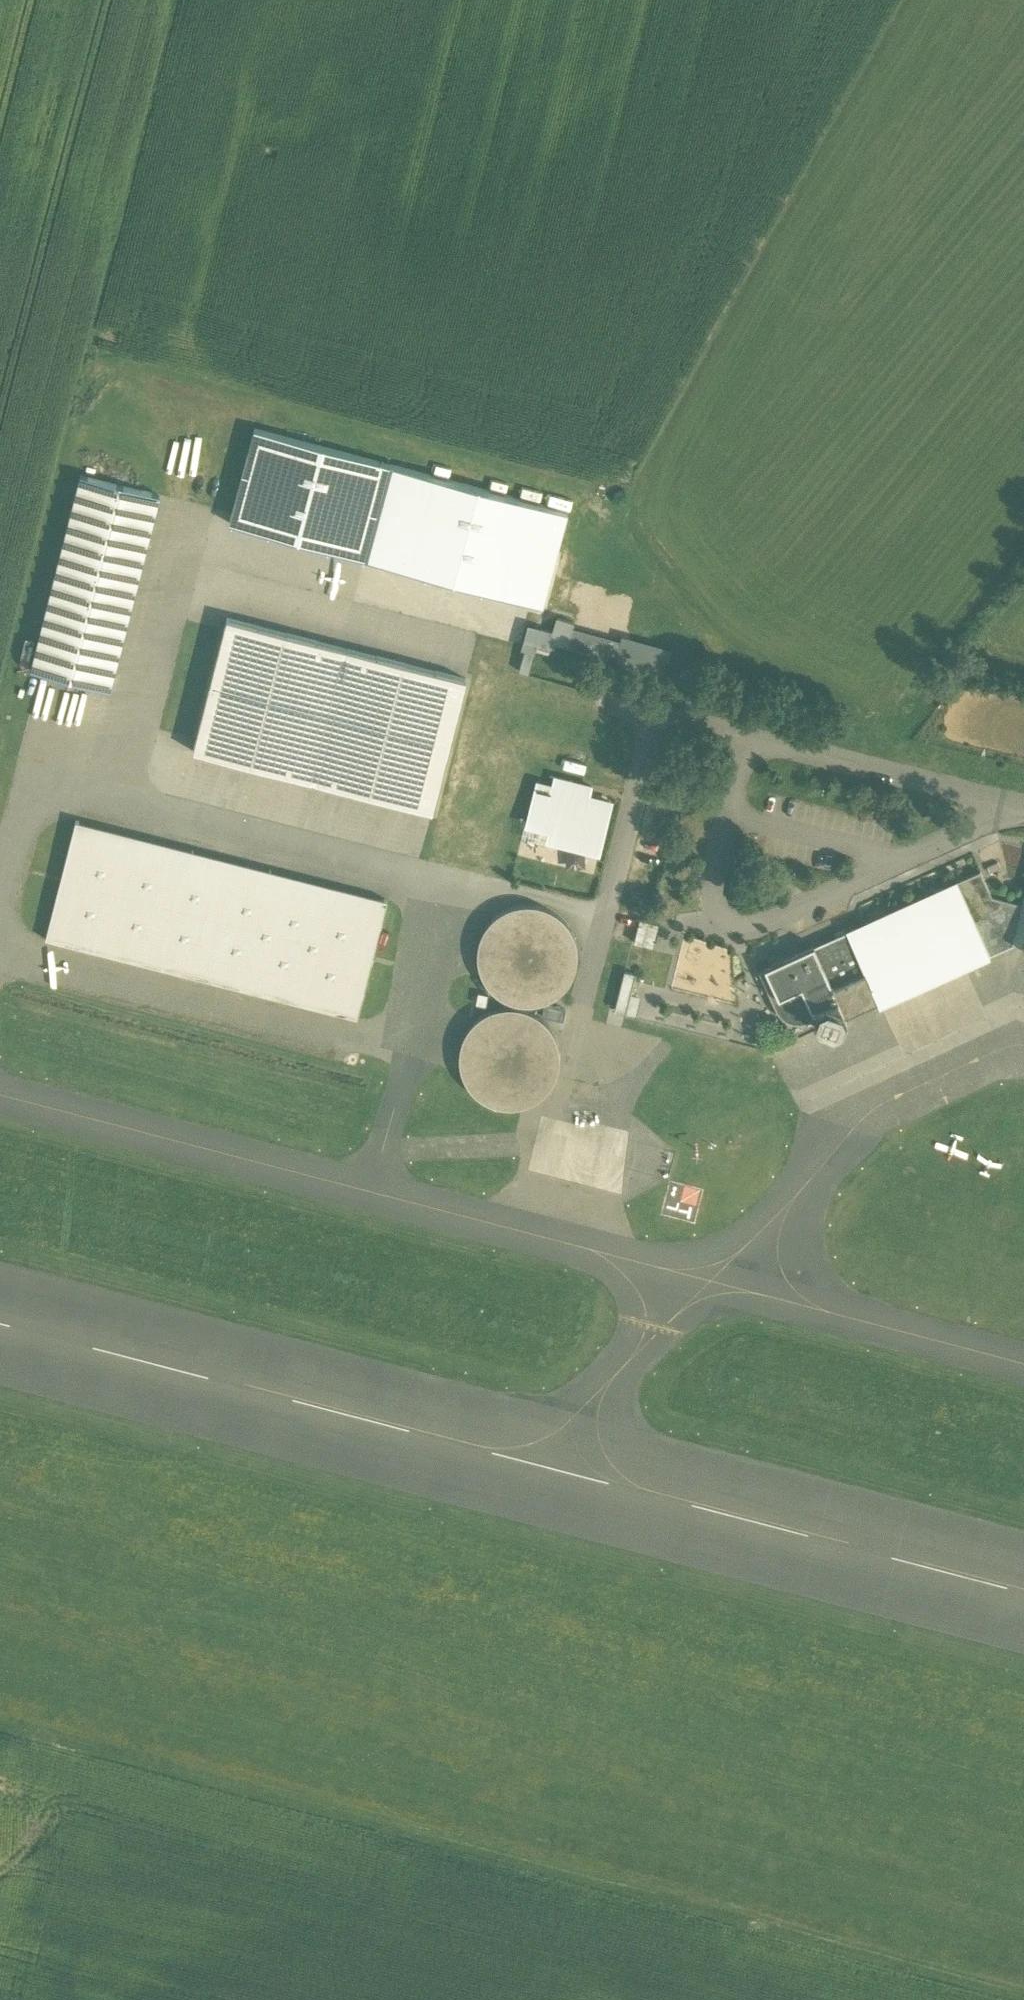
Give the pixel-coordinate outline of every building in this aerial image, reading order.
[(230,513),(228,523),(366,559),(543,606),(568,512),(253,429),(230,513)] [(81,474),(31,669),(41,672),(110,689),(159,494),(81,474)] [(552,631),(527,624),(520,649),(523,650),(517,671),(528,674),(535,650),(548,653),(549,648),(554,649),(555,644),(614,661),(620,640),(572,628),(573,622),(556,617),(552,631)] [(465,680),(225,619),(223,630),(195,738),(192,751),(432,812),(465,680)] [(592,784),(553,775),(551,784),(535,780),(524,825),(548,831),(545,841),(598,854),(600,854),(613,801),(590,795),(592,784)] [(387,900),(76,820),(61,877),(60,882),(46,938),(357,1018),(371,962),(373,956),(387,900)] [(850,928),(846,930),(847,931),(877,999),(879,1003),(1013,943),(1023,903),(1022,903),(991,895),(980,870),(850,928)] [(1022,903),(1023,903),(1013,943),(1022,945),(1023,938),(1023,894),(1022,903)] [(575,962),(576,953),(572,934),(561,918),(545,908),(525,904),(506,908),(490,920),(480,936),(476,955),(481,974),(492,990),(508,1001),(527,1004),(546,1000),(549,998),(562,989),(573,972),(575,962)] [(658,923),(640,918),(634,942),(646,945),(654,940),(658,923)] [(813,944),(764,967),(782,1005),(788,1012),(795,1015),(804,1015),(814,1014),(820,1032),(826,1034),(831,1034),(834,1034),(837,1033),(840,1031),(842,1029),(846,1017),(846,1016),(877,999),(847,931),(840,934),(814,945),(813,944)] [(636,973),(624,970),(617,999),(615,1008),(626,1011),(634,981),(636,973)] [(565,1009),(544,1004),(541,1015),(563,1020),(565,1009)] [(541,1018),(526,1010),(518,1008),(508,1007),(489,1011),(476,1020),(473,1022),(463,1039),(459,1058),(463,1074),(464,1078),(475,1094),(492,1104),(512,1107),(524,1104),(531,1102),(547,1090),(555,1073),(557,1053),(552,1034),(541,1018)]
